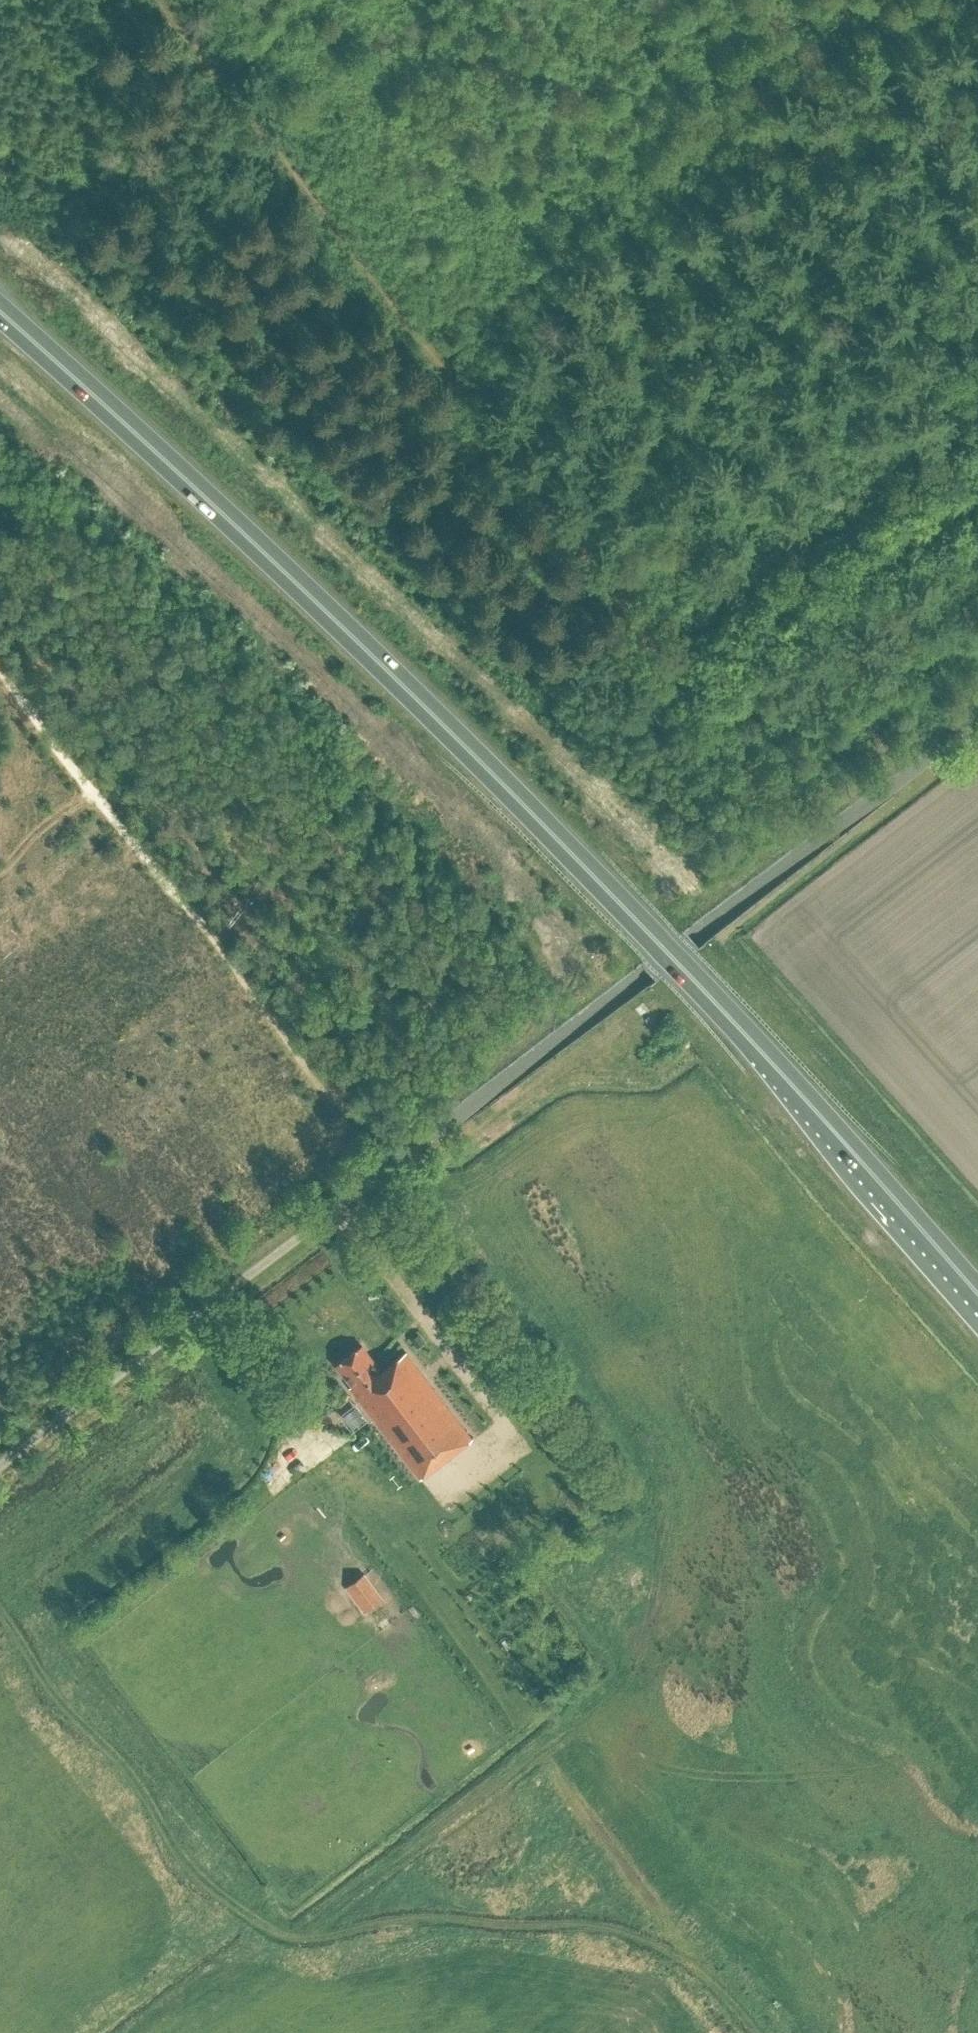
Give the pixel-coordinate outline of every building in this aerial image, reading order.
[(424,1340),(419,1332),(413,1337),(418,1344),(424,1340)] [(363,1345),(337,1364),(352,1384),(349,1386),(419,1477),(472,1437),(406,1350),(382,1369),(363,1345)] [(351,1594),(369,1617),(383,1606),(365,1584),(351,1594)]
